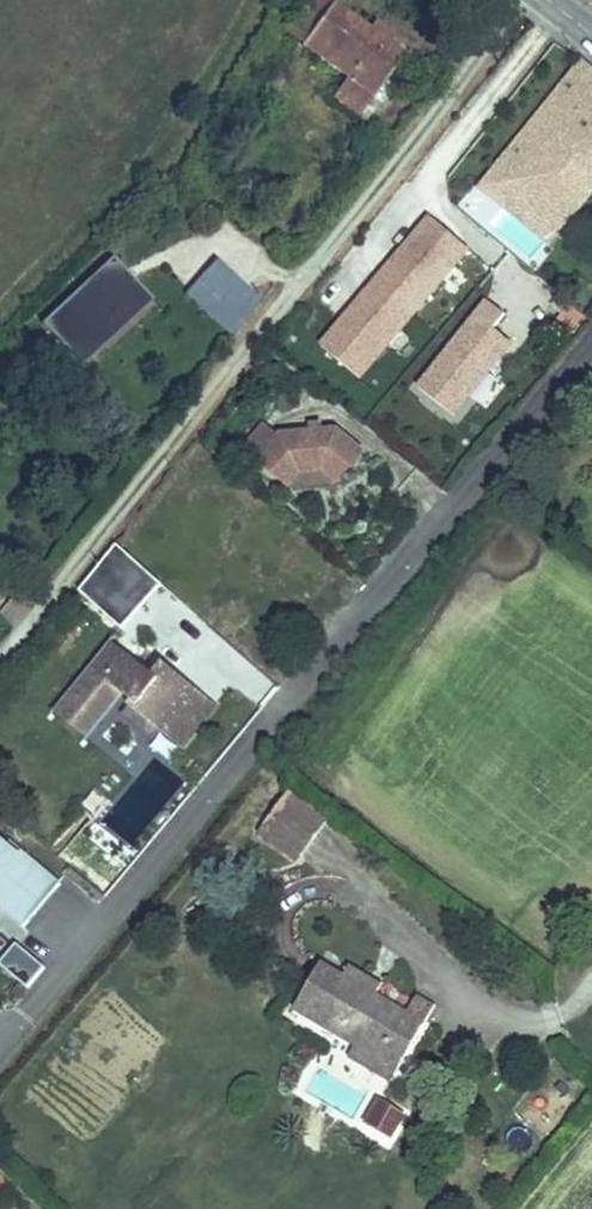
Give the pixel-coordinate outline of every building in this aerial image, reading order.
[(349,77),(335,97),(360,115),(404,54),(387,42),(381,38),(378,43),(367,35),(370,30),(336,6),(340,0),(311,0),(287,33),(349,77)] [(370,30),(367,35),(378,43),(381,38),(387,42),(392,35),(376,23),(370,30)] [(591,157),(591,71),(582,62),(492,175),(514,192),(525,178),(522,177),(538,156),(566,178),(587,153),(591,157)] [(543,237),(568,221),(591,191),(591,157),(587,153),(566,178),(538,156),(522,177),(525,178),(514,192),(492,175),(481,188),(543,237)] [(427,298),(469,248),(430,216),(405,246),(411,252),(405,259),(399,253),(388,266),(427,298)] [(411,252),(405,246),(399,253),(405,259),(411,252)] [(42,325),(83,367),(105,346),(96,336),(136,297),(116,276),(123,269),(112,257),(42,325)] [(218,260),(186,294),(226,331),(234,323),(241,329),(245,324),(243,322),(262,300),(218,260)] [(427,298),(388,266),(376,281),(414,313),(427,298)] [(96,336),(105,346),(153,300),(123,269),(116,276),(136,297),(96,336)] [(376,281),(363,295),(402,328),(414,313),(376,281)] [(360,377),(402,328),(363,295),(353,308),(359,313),(353,320),(347,315),(322,345),(360,377)] [(418,387),(454,415),(511,342),(494,328),(505,314),(487,300),(418,387)] [(359,313),(353,308),(347,315),(353,320),(359,313)] [(258,461),(278,438),(264,426),(245,449),(258,461)] [(337,482),(362,452),(336,430),(280,434),(278,438),(258,461),(288,486),(300,472),(323,470),(337,482)] [(161,584),(116,545),(79,591),(122,629),(161,584)] [(113,644),(57,714),(86,737),(122,693),(185,744),(216,706),(163,663),(152,675),(113,644)] [(328,822),(288,793),(261,829),(301,859),(328,822)] [(0,834),(0,842),(5,847),(10,842),(0,834)] [(10,842),(5,847),(0,842),(0,887),(2,884),(12,893),(36,864),(10,842)] [(36,864),(12,893),(2,884),(0,887),(0,909),(23,928),(60,884),(36,864)] [(45,967),(16,942),(0,961),(0,968),(25,990),(45,967)] [(362,988),(367,979),(348,968),(342,977),(320,964),(294,1007),(318,1021),(322,1015),(339,1025),(335,1031),(357,1044),(399,1068),(424,1025),(406,1014),(376,997),(362,988)] [(362,988),(376,997),(381,987),(367,979),(362,988)] [(406,1014),(424,1025),(436,1006),(418,995),(406,1014)] [(322,1015),(318,1021),(335,1031),(339,1025),(322,1015)] [(399,1068),(357,1044),(349,1057),(391,1082),(399,1068)] [(365,1125),(398,1139),(410,1113),(377,1099),(365,1125)]
